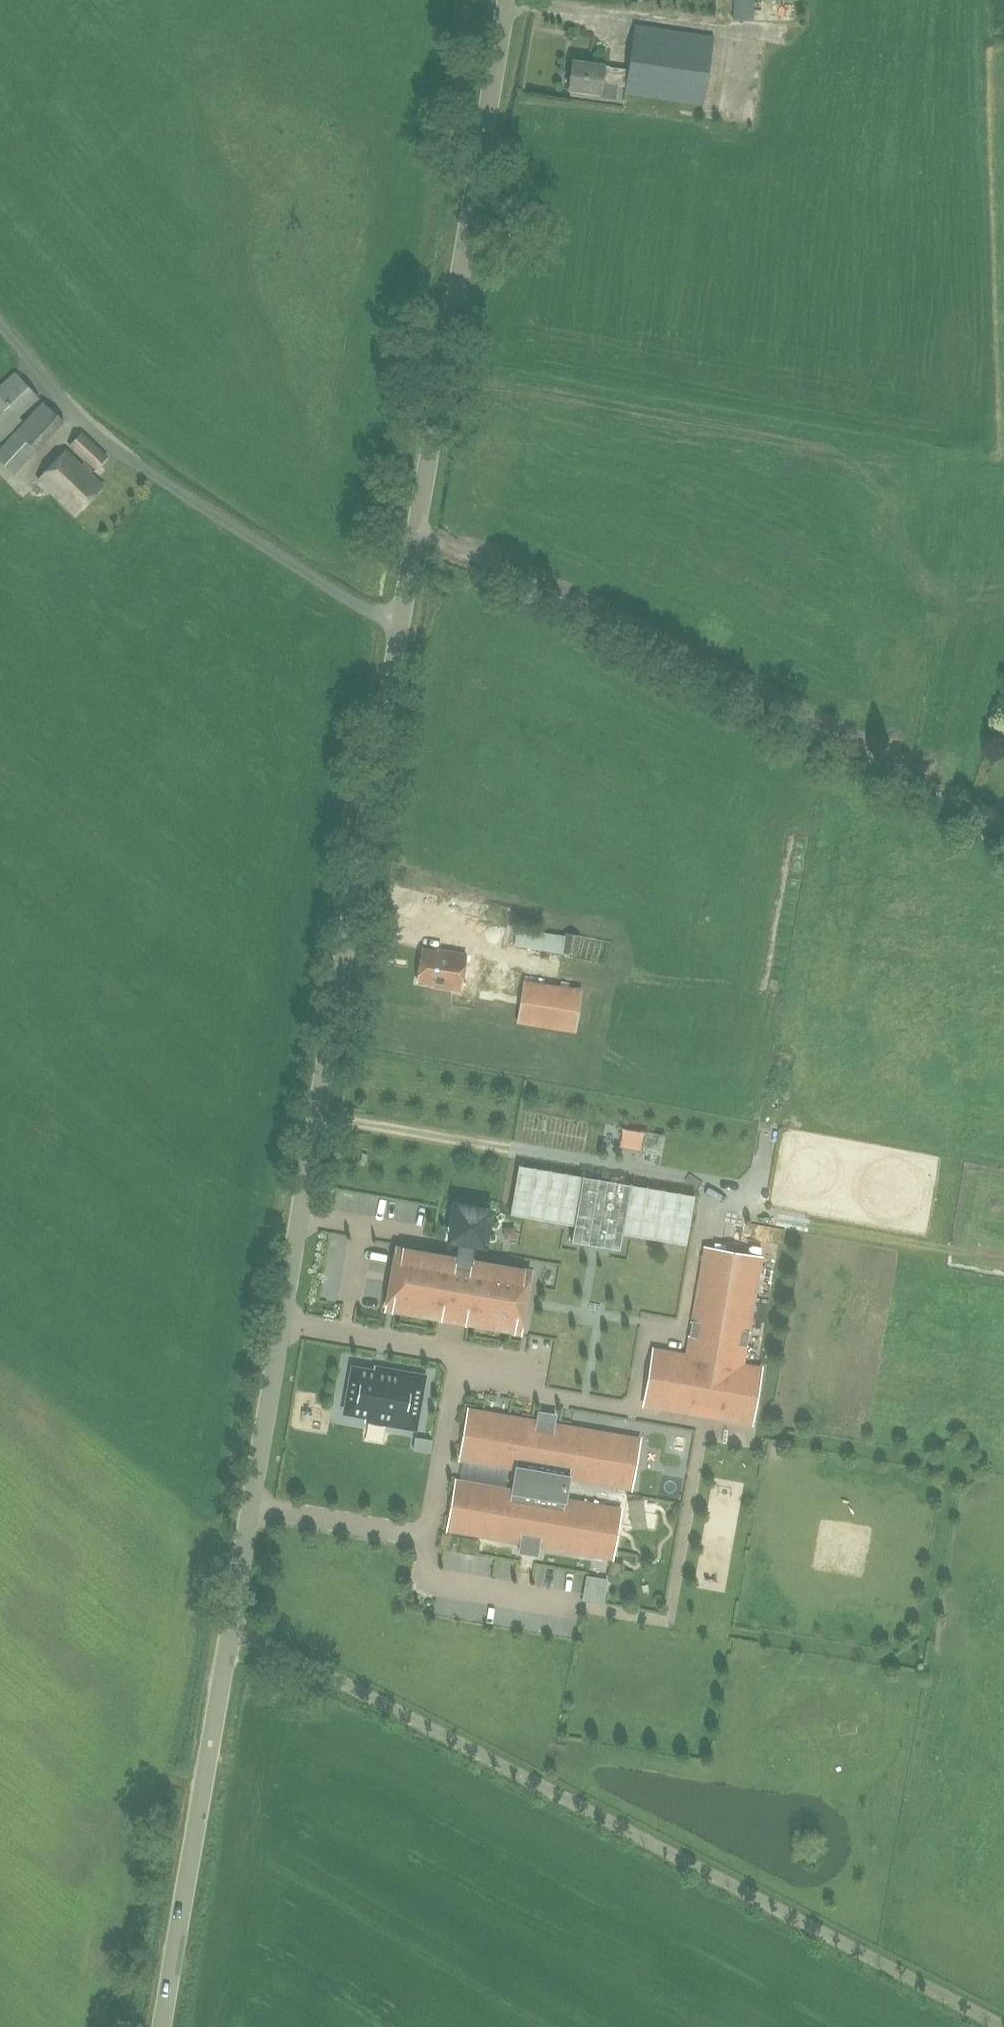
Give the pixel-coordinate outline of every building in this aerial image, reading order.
[(703,103),(712,36),(634,24),(628,69),(625,86),(625,92),(703,103)] [(602,82),(625,86),(628,69),(609,67),(609,65),(573,60),(568,89),(600,93),(602,82)] [(0,384),(0,442),(24,421),(20,417),(40,398),(15,370),(0,384)] [(64,421),(43,401),(15,431),(0,447),(0,461),(14,474),(36,451),(37,452),(64,421)] [(66,448),(36,479),(74,517),(105,485),(92,473),(107,456),(82,432),(69,445),(85,459),(82,463),(66,448)] [(516,927),(514,944),(562,953),(561,957),(576,960),(581,936),(566,933),(565,935),(516,927)] [(417,981),(432,983),(432,986),(459,990),(464,961),(470,962),(471,955),(464,954),(443,951),(443,953),(422,949),(417,981)] [(524,981),(517,1021),(574,1031),(581,991),(524,981)] [(622,1234),(686,1245),(695,1196),(518,1165),(509,1214),(538,1219),(574,1225),(571,1241),(619,1249),(622,1234)] [(349,1215),(392,1219),(394,1200),(351,1195),(349,1215)] [(472,1262),(472,1259),(475,1243),(481,1244),(487,1213),(456,1207),(451,1239),(458,1240),(454,1259),(396,1249),(391,1275),(402,1277),(401,1283),(390,1282),(386,1308),(446,1318),(447,1316),(460,1318),(459,1320),(520,1331),(524,1305),(514,1303),(515,1297),(525,1299),(530,1272),(472,1262)] [(760,1258),(706,1248),(692,1323),(696,1323),(694,1335),(690,1335),(687,1355),(668,1352),(658,1407),(751,1423),(761,1368),(741,1365),(745,1345),(742,1344),(744,1332),(747,1332),(760,1258)] [(411,1425),(418,1388),(373,1380),(373,1377),(350,1373),(343,1418),(366,1421),(367,1417),(378,1419),(378,1418),(411,1425)] [(553,1425),(555,1415),(539,1412),(537,1422),(468,1410),(460,1458),(514,1468),(510,1491),(456,1481),(448,1529),(521,1542),(519,1552),(536,1555),(538,1545),(611,1557),(619,1510),(565,1501),(569,1477),(613,1485),(615,1473),(632,1476),(636,1451),(620,1448),(622,1437),(553,1425)] [(419,1447),(434,1447),(435,1436),(420,1435),(419,1447)] [(648,1492),(628,1492),(627,1522),(647,1523),(648,1492)] [(489,1574),(492,1557),(455,1551),(452,1569),(489,1574)] [(590,1585),(606,1590),(611,1575),(596,1570),(590,1585)] [(471,1600),(468,1616),(480,1617),(482,1602),(471,1600)]
